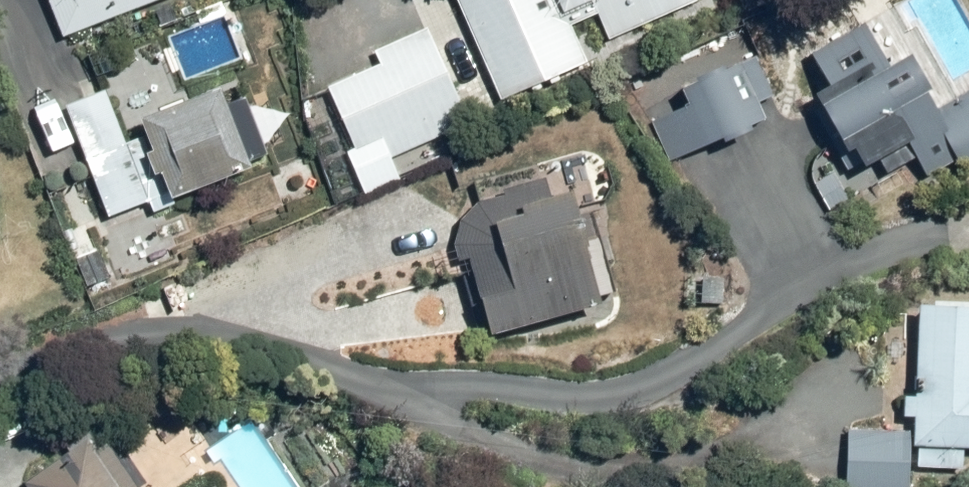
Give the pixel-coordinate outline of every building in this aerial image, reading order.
[(65,38),(165,0),(51,0),(65,38)] [(441,31),(329,81),(358,145),(348,150),(370,199),(410,181),(401,160),(494,119),(478,83),(494,76),(507,107),(596,68),(578,27),(601,16),(620,57),(711,16),(704,0),(461,0),(462,4),(434,16),(441,31)] [(836,134),(856,171),(910,142),(929,180),(965,160),(968,167),(968,100),(943,114),(928,85),(918,91),(908,72),(891,80),(868,27),(799,63),(836,134)] [(692,104),(655,125),(675,165),(759,119),(746,95),(776,79),(759,48),(684,89),(692,104)] [(113,90),(70,107),(116,222),(173,199),(176,206),(261,172),(230,97),(132,137),(113,90)] [(470,256),(474,255),(498,338),(610,302),(599,268),(616,262),(597,203),(589,205),(579,175),(456,214),(470,256)] [(924,313),(924,338),(891,337),(890,369),(924,370),(924,399),(909,399),(909,427),(852,426),(851,486),(917,486),(917,470),(948,470),(948,476),(968,476),(968,314),(924,313)] [(26,486),(137,486),(143,482),(102,428),(26,486)]
